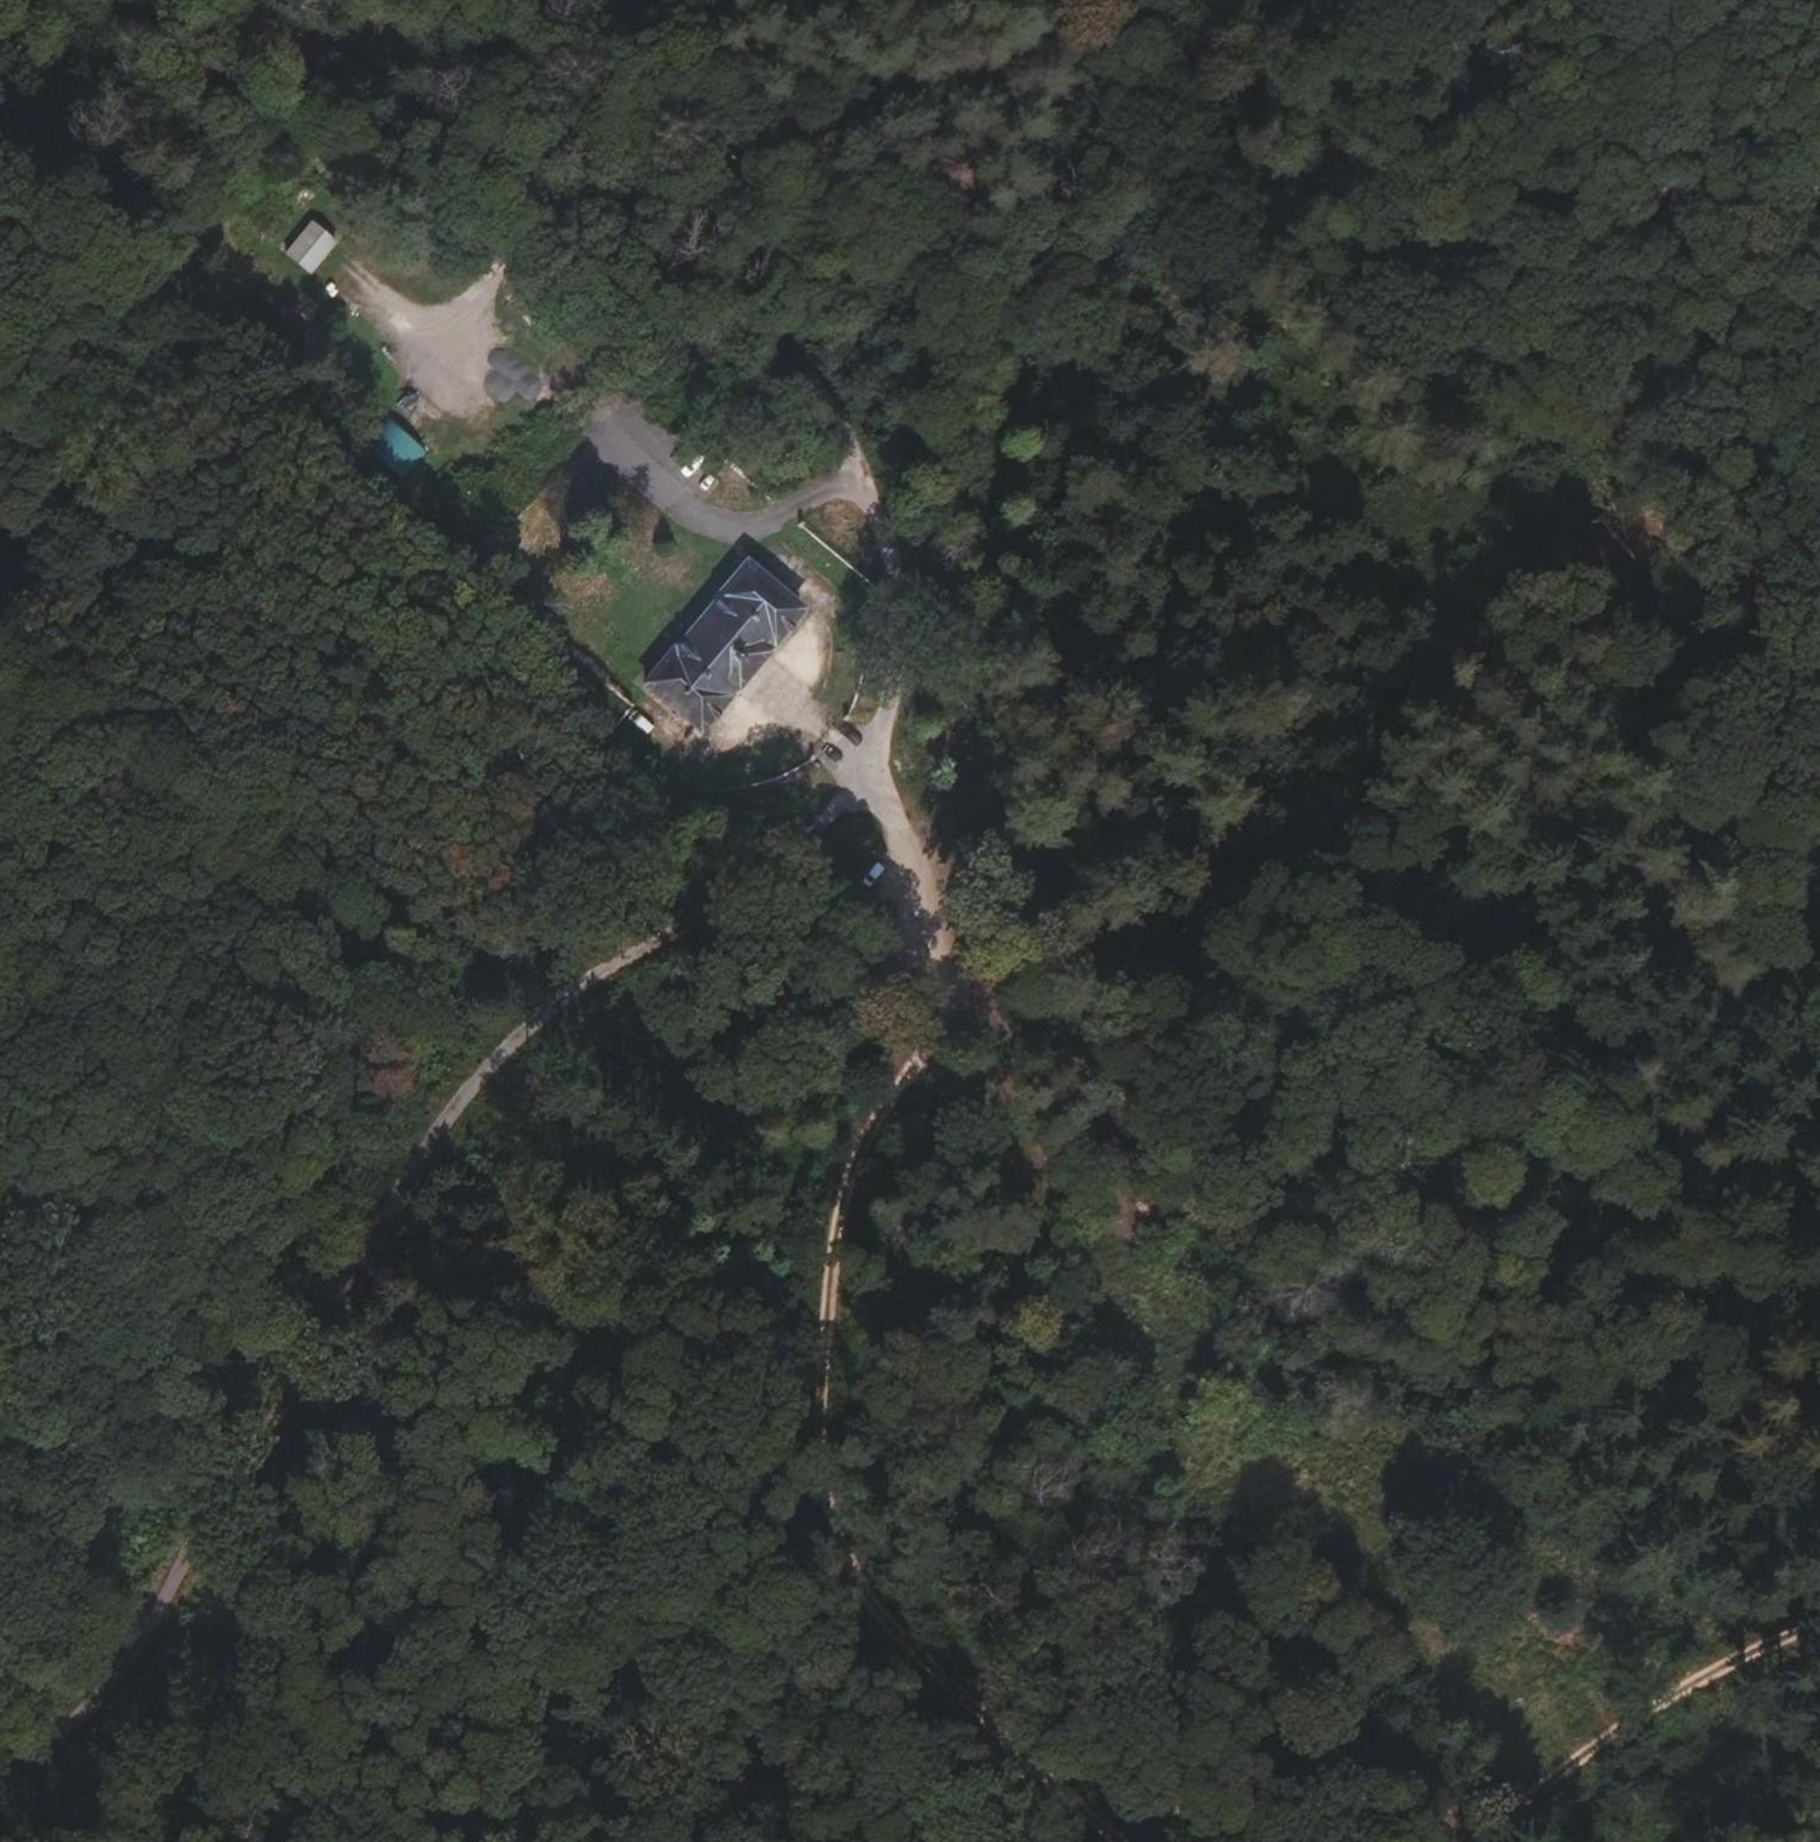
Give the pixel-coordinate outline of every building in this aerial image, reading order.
[(312,270),(335,241),(313,224),(290,253),(312,270)] [(776,531),(752,509),(671,600),(650,582),(628,607),(576,562),(541,601),(640,690),(644,685),(695,731),(722,701),(708,688),(755,635),(769,648),(798,616),(778,598),(798,575),(763,546),(776,531)]
